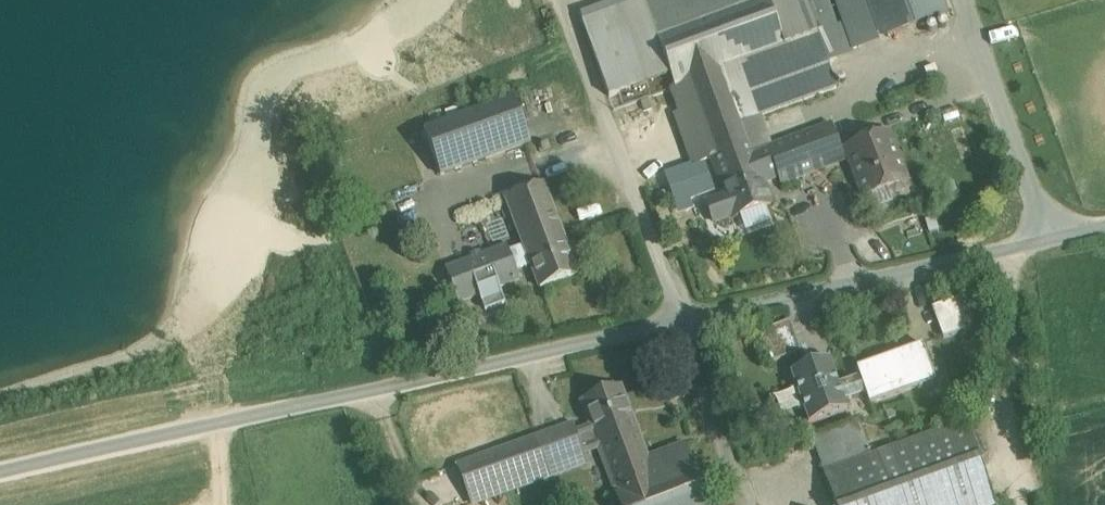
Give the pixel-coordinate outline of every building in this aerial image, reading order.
[(583,24),(609,98),(671,77),(675,89),(685,85),(701,127),(712,157),(725,151),(736,179),(759,171),(752,152),(752,151),(742,124),(837,89),(804,0),(647,0),(583,24)] [(942,0),(874,0),(887,37),(948,16),(942,0)] [(701,127),(685,85),(675,89),(690,131),(701,127)] [(514,98),(424,131),(441,176),(530,143),(514,98)] [(832,127),(770,151),(778,174),(781,184),(822,169),(821,166),(843,157),(832,127)] [(898,137),(848,156),(852,167),(868,211),(918,192),(898,137)] [(759,171),(736,179),(725,151),(712,157),(711,157),(725,197),(707,203),(714,223),(732,216),(733,218),(772,204),(763,180),(778,174),(770,151),(758,155),(752,151),(752,152),(759,171)] [(543,184),(506,198),(525,247),(562,233),(543,184)] [(562,233),(525,247),(531,265),(541,289),(578,275),(562,233)] [(506,247),(447,269),(459,302),(519,280),(515,270),(508,253),(508,252),(506,247)] [(525,247),(508,253),(515,270),(531,265),(525,247)] [(961,298),(932,308),(944,339),(972,328),(961,298)] [(790,322),(759,333),(770,364),(801,353),(790,322)] [(923,345),(857,369),(866,394),(870,405),(936,381),(923,345)] [(830,360),(791,374),(809,425),(848,411),(845,401),(866,394),(860,376),(838,384),(830,360)] [(621,388),(582,402),(592,428),(577,433),(585,453),(599,448),(617,495),(692,466),(685,446),(648,460),(621,388)] [(857,420),(814,437),(824,467),(823,468),(825,473),(870,457),(857,420)] [(825,473),(836,504),(996,504),(965,422),(870,457),(825,473)] [(574,424),(535,438),(546,471),(586,456),(577,433),(574,424)] [(752,436),(739,441),(743,452),(756,447),(752,436)] [(535,438),(458,465),(473,504),(549,478),(546,471),(535,438)] [(617,495),(621,504),(706,504),(692,466),(617,495)]
